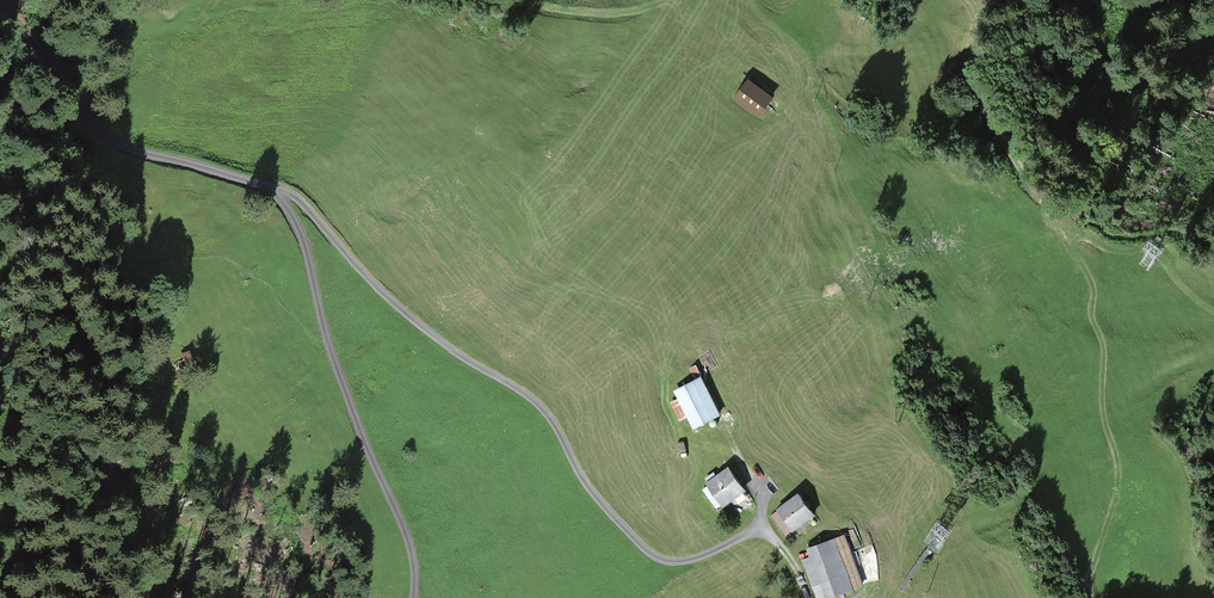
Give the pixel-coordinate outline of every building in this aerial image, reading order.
[(749,84),(737,99),(760,117),(772,102),(749,84)] [(720,414),(696,366),(689,369),(695,382),(678,391),(681,398),(672,403),(680,419),(690,415),(695,426),(720,414)] [(711,484),(704,489),(717,508),(744,490),(731,470),(718,479),(714,473),(707,478),(711,484)] [(800,496),(773,515),(787,535),(814,516),(800,496)] [(844,537),(809,549),(813,558),(804,561),(818,597),(826,597),(862,585),(844,537)]
